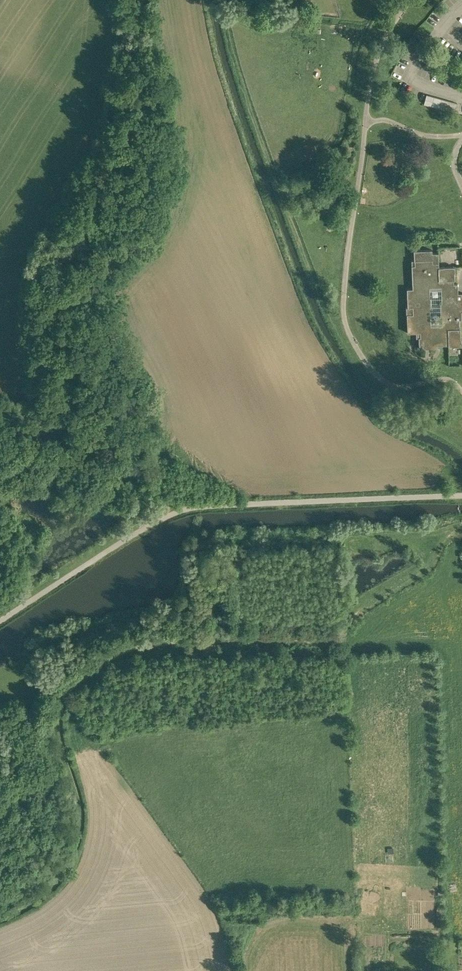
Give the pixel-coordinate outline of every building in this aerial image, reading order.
[(427,105),(443,110),(445,100),(430,96),(427,105)] [(414,250),(414,259),(411,259),(412,288),(407,288),(407,306),(406,306),(407,332),(416,332),(416,337),(418,337),(419,348),(437,347),(437,344),(448,344),(448,345),(461,344),(460,327),(459,327),(459,319),(461,319),(461,292),(458,292),(457,283),(454,283),(453,279),(454,279),(454,266),(439,266),(438,252),(432,252),(432,249),(414,250)]
